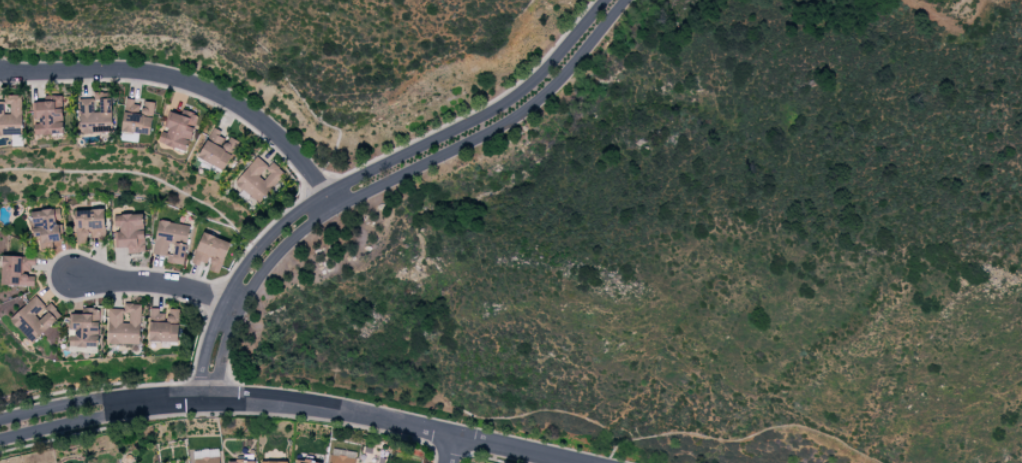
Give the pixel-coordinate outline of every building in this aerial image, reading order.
[(94,98),(78,99),(79,134),(111,132),(110,92),(93,92),(94,98)] [(22,135),(21,95),(4,95),(4,101),(0,102),(0,135),(22,135)] [(63,135),(62,95),(52,95),(52,101),(32,101),(32,121),(34,121),(34,135),(63,135)] [(154,102),(143,101),(142,106),(134,105),(135,99),(125,98),(120,131),(150,135),(154,102)] [(185,152),(199,115),(182,109),(180,115),(169,111),(163,126),(165,127),(159,142),(185,152)] [(225,171),(238,141),(226,136),(227,134),(211,127),(197,159),(225,171)] [(259,204),(284,172),(270,161),(267,164),(256,156),(234,183),(259,204)] [(54,209),(31,211),(33,237),(37,237),(38,245),(60,244),(59,224),(55,225),(54,209)] [(105,238),(104,209),(75,210),(76,243),(89,243),(89,239),(105,238)] [(144,253),(143,214),(114,215),(114,229),(114,247),(128,247),(128,253),(144,253)] [(190,225),(158,220),(152,254),(167,256),(166,262),(183,265),(190,225)] [(229,241),(201,233),(193,262),(209,266),(207,270),(220,274),(229,241)] [(34,286),(34,274),(33,274),(33,256),(2,255),(1,285),(34,286)] [(9,319),(31,343),(61,315),(49,302),(45,306),(35,295),(9,319)] [(141,304),(124,303),(124,309),(108,308),(106,343),(139,345),(141,304)] [(99,309),(83,309),(83,314),(69,313),(69,332),(68,352),(97,353),(99,309)] [(179,342),(179,309),(166,309),(166,310),(149,310),(149,342),(179,342)] [(355,458),(330,455),(329,462),(355,462),(355,458)]
